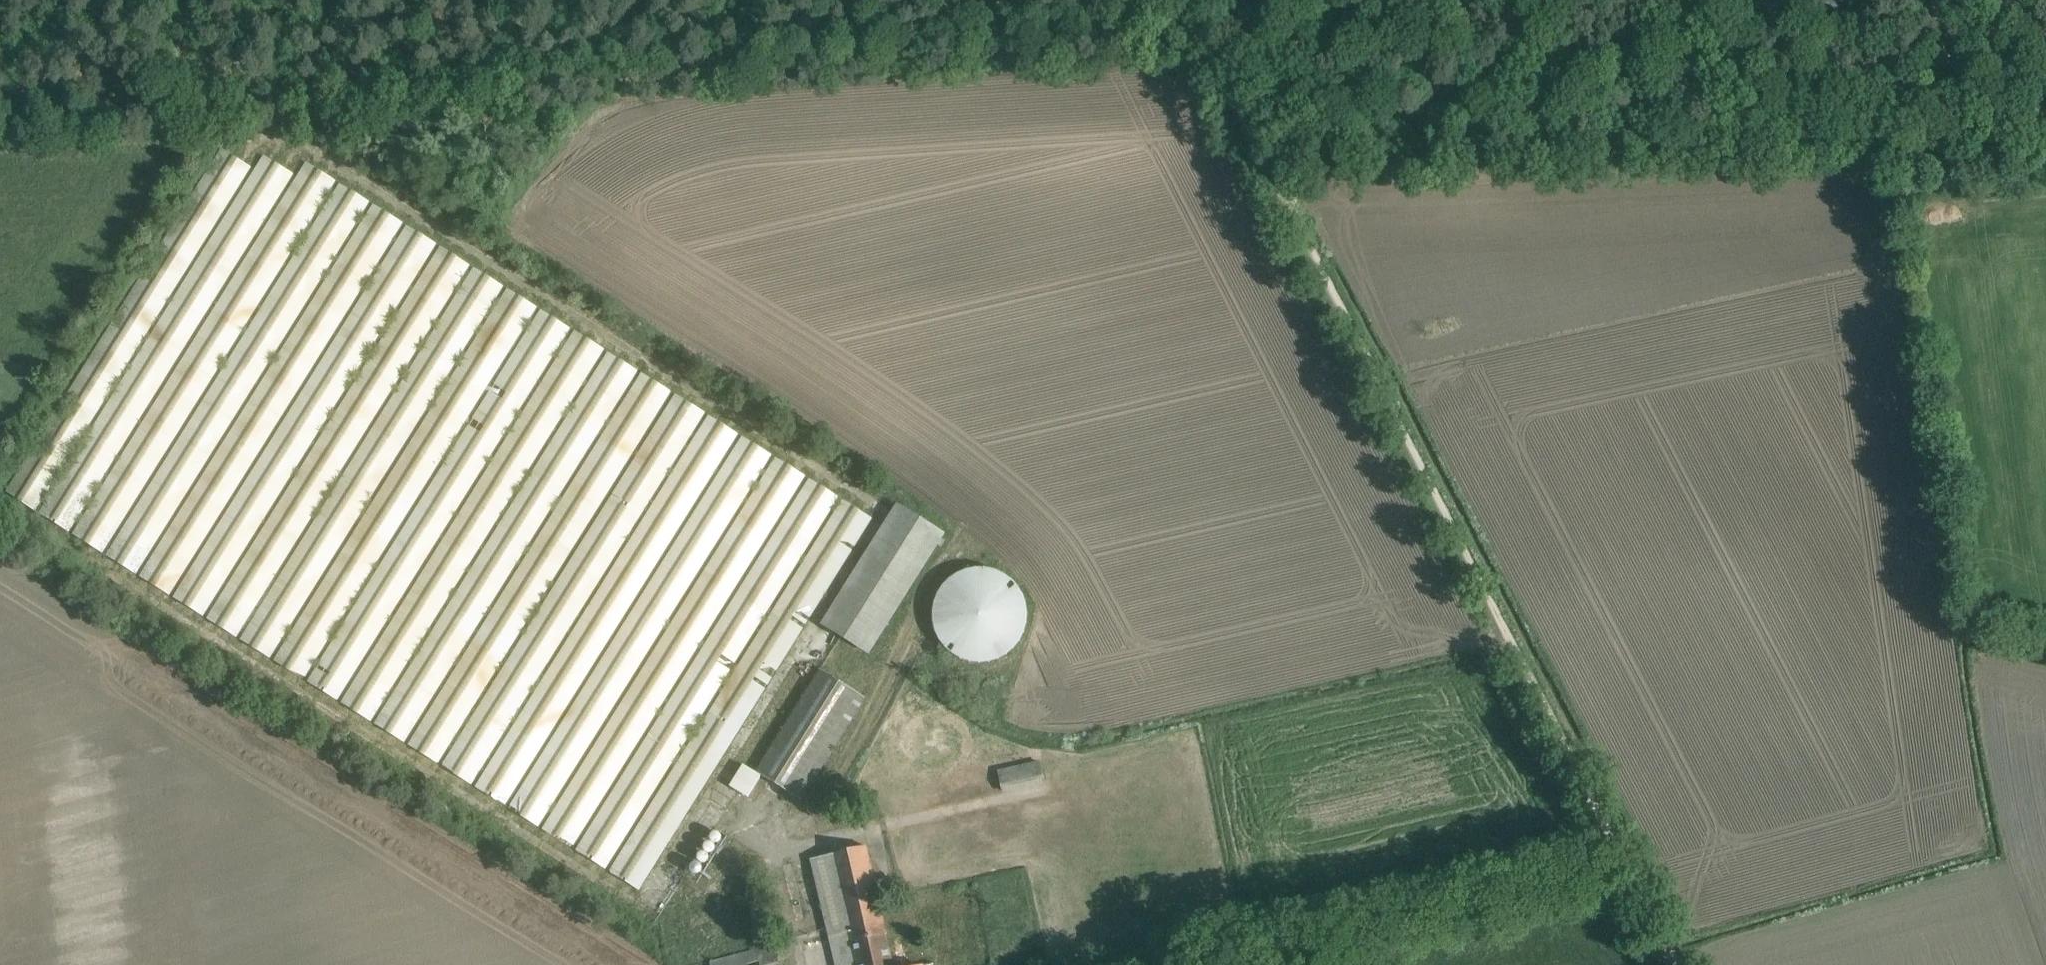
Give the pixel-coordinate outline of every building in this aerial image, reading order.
[(256,169),(220,149),(5,492),(639,890),(873,517),(305,162),(296,176),(265,156),(256,169)] [(869,652),(945,533),(897,502),(821,621),(869,652)] [(950,650),(961,657),(974,660),(988,659),(1000,655),(1011,647),(1020,637),(1024,625),(1026,611),(1023,598),(1017,586),(1008,577),(996,570),(983,567),(970,567),(957,572),(946,579),(938,590),(933,602),(932,616),(934,629),(940,641),(950,650)] [(821,669),(767,754),(757,771),(744,763),(730,785),(748,797),(762,774),(801,799),(865,696),(821,669)] [(1040,761),(997,770),(997,771),(1003,793),(1003,794),(1045,785),(1040,761)] [(811,858),(830,936),(850,931),(858,964),(893,964),(886,934),(887,933),(866,845),(830,854),(811,858)] [(709,960),(710,964),(779,964),(774,944),(709,960)]
